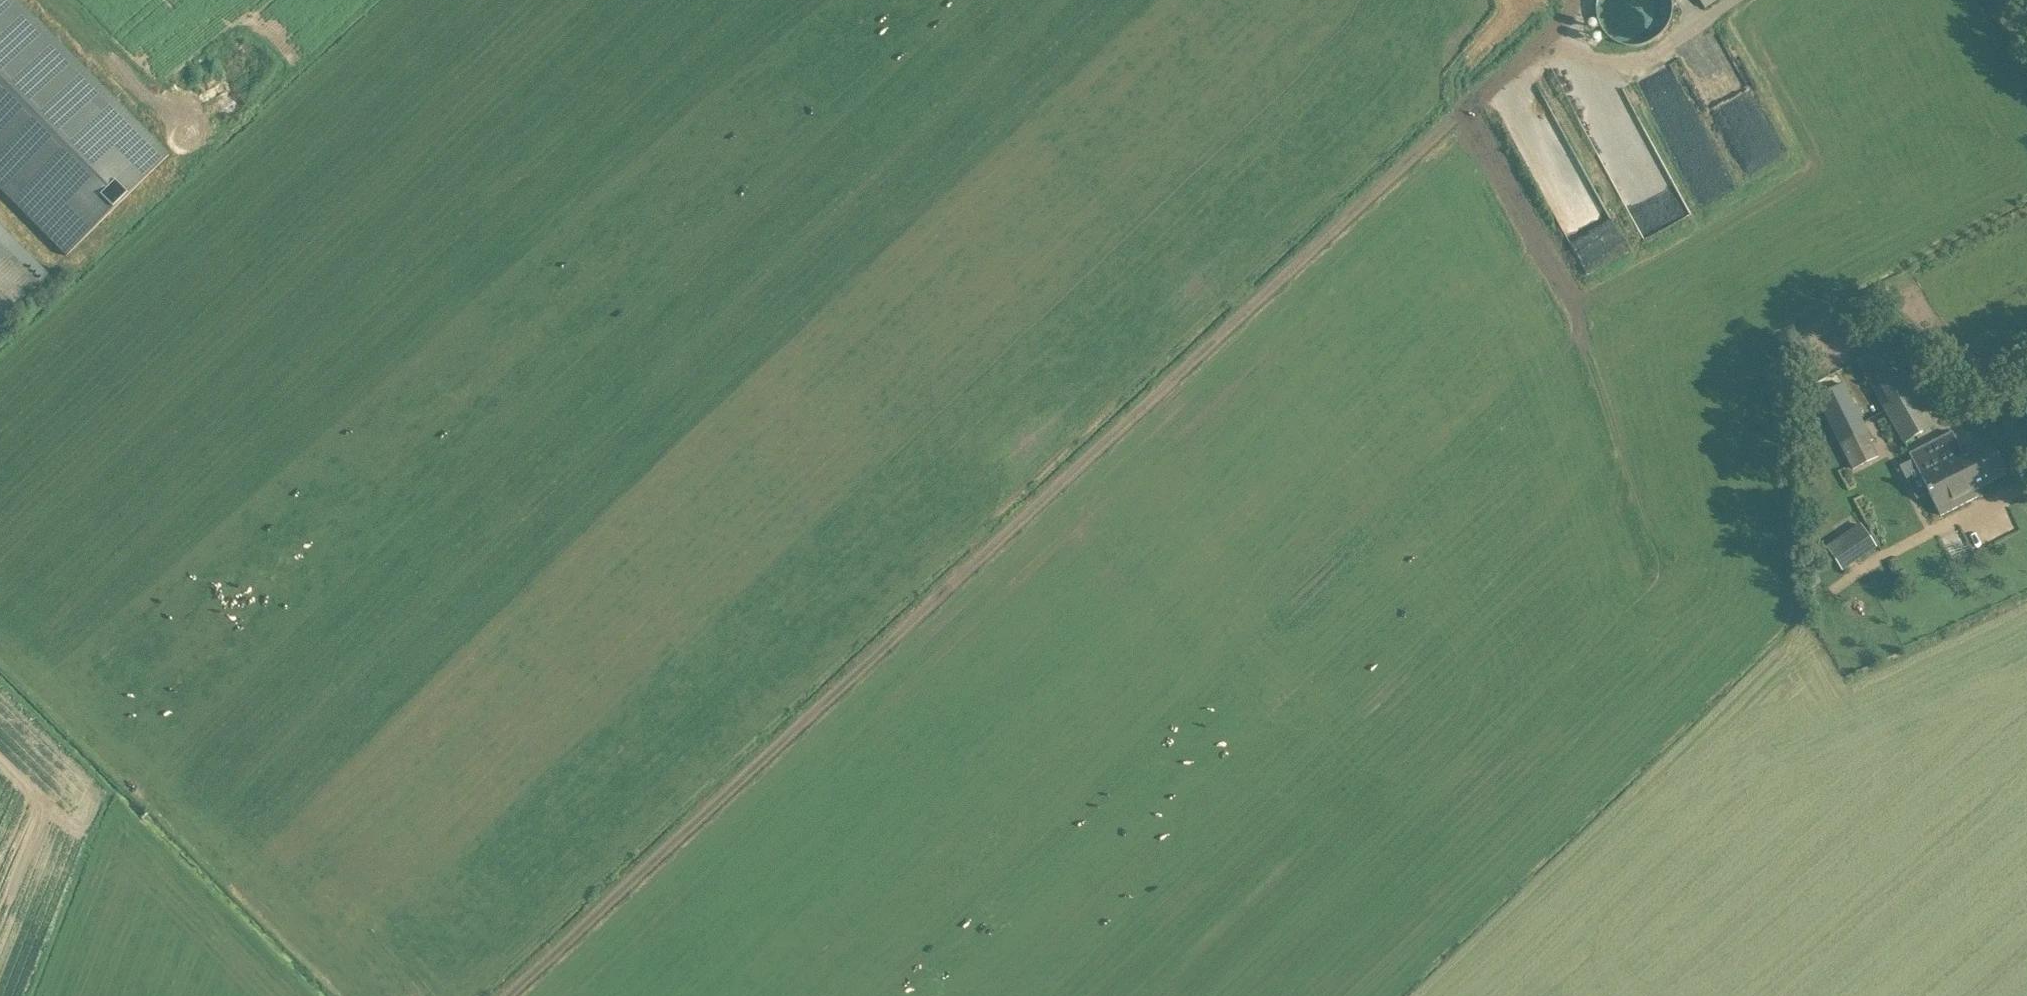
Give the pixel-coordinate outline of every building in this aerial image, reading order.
[(67,256),(169,155),(16,0),(0,0),(0,188),(67,256)] [(1615,41),(1621,44),(1627,45),(1632,46),(1642,45),(1649,41),(1657,36),(1663,31),(1668,23),(1671,17),(1672,9),(1672,3),(1672,0),(1597,0),(1597,2),(1596,11),(1598,18),(1600,25),(1604,31),(1607,35),(1615,41)] [(1618,224),(1575,241),(1587,271),(1630,254),(1618,224)] [(1858,360),(1902,443),(1903,443),(1921,432),(1905,402),(1915,396),(1887,343),(1858,360)] [(1842,384),(1816,397),(1841,446),(1853,470),(1867,463),(1859,447),(1867,443),(1871,441),(1867,433),(1865,431),(1860,420),(1848,395),(1842,384)] [(1951,432),(1909,453),(1913,460),(1929,493),(1941,515),(1978,496),(1975,489),(1976,489),(2007,473),(1990,441),(1972,450),(1964,454),(1963,454),(1955,438),(1951,432)] [(1874,544),(1861,525),(1828,548),(1841,567),(1874,544)]
